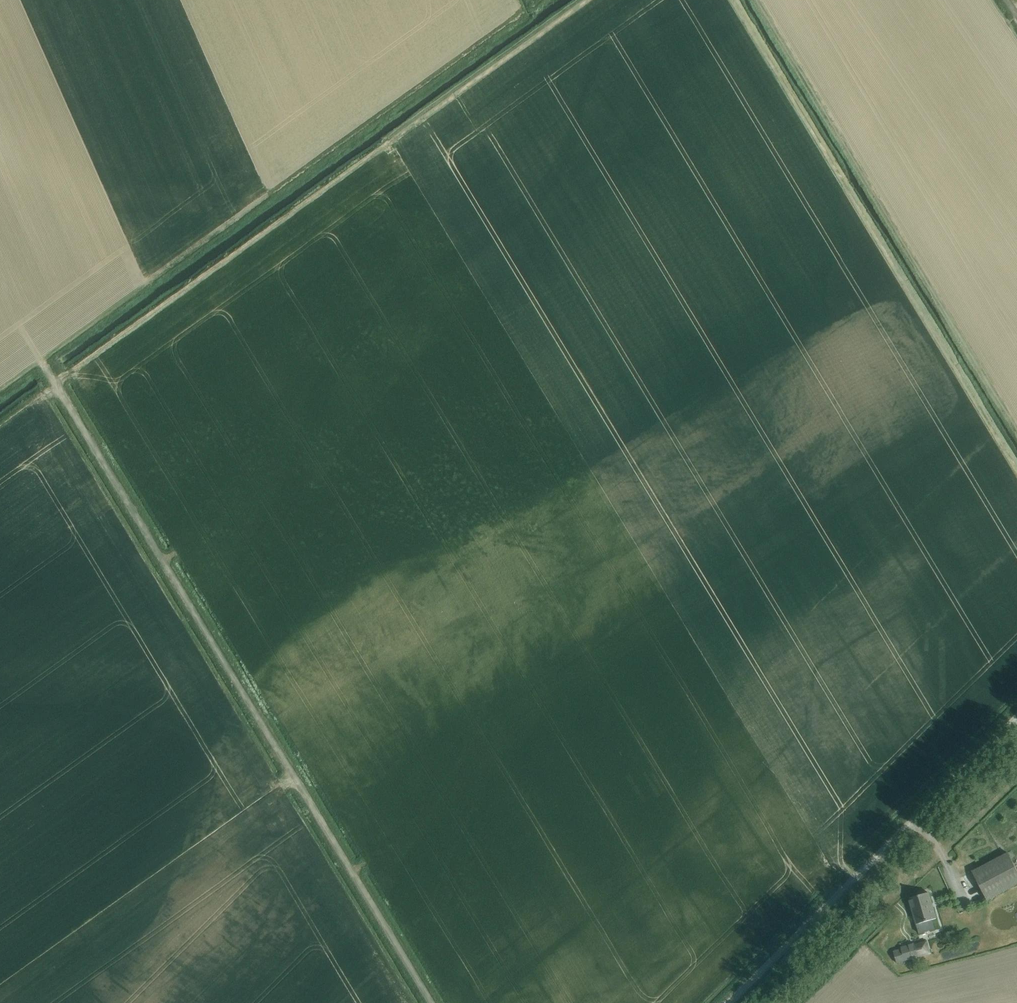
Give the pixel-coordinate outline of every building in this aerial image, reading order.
[(987,900),(1016,885),(1016,870),(1008,853),(972,872),(987,900)] [(932,920),(936,918),(928,893),(910,899),(919,931),(934,926),(932,920)] [(898,951),(901,961),(909,958),(906,949),(898,951)]
